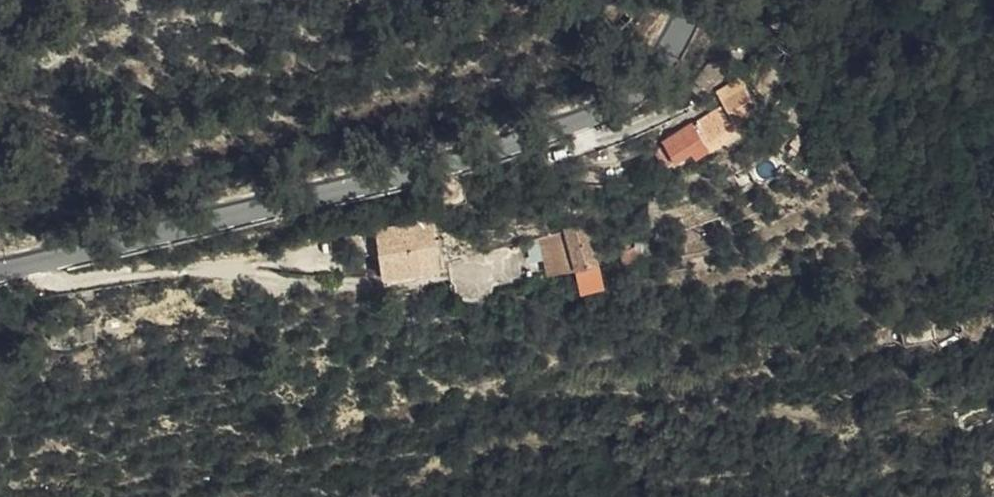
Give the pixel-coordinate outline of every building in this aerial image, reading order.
[(711,73),(700,64),(681,88),(692,97),(711,73)] [(722,85),(726,91),(734,86),(730,79),(722,85)] [(710,103),(712,106),(655,145),(667,164),(683,153),(693,146),(726,126),(749,109),(734,86),(726,91),(710,103)] [(732,134),(726,126),(693,146),(697,151),(699,154),(732,134)] [(687,158),(697,151),(693,146),(683,153),(687,158)] [(446,207),(473,200),(470,187),(442,191),(446,207)] [(596,260),(585,221),(563,227),(565,236),(569,252),(573,266),(573,265),(596,260)] [(425,226),(375,234),(378,254),(383,254),(412,249),(429,245),(425,226)] [(565,236),(536,245),(539,257),(553,254),(554,256),(569,252),(565,236)] [(556,270),(573,266),(569,252),(554,256),(556,270)] [(554,256),(553,254),(539,257),(543,274),(556,270),(554,256)] [(596,260),(573,265),(580,290),(603,283),(596,260)] [(936,330),(941,342),(962,333),(960,327),(964,323),(958,312),(932,322),(936,330)]
